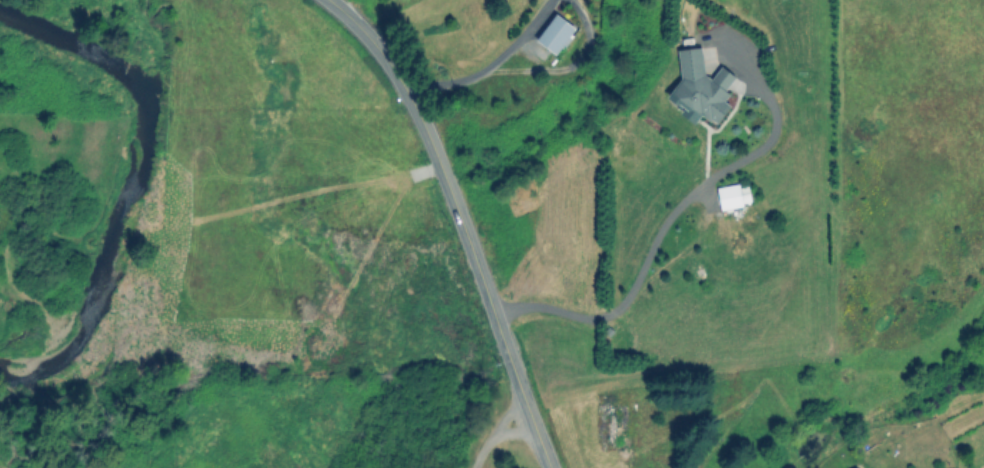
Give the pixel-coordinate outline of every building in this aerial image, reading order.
[(535,39),(555,55),(575,28),(555,13),(535,39)] [(677,49),(680,78),(669,93),(710,122),(718,121),(728,107),(726,88),(735,76),(720,65),(710,78),(704,73),(700,46),(677,49)] [(750,204),(747,185),(739,187),(738,183),(716,187),(720,209),(750,204)]
